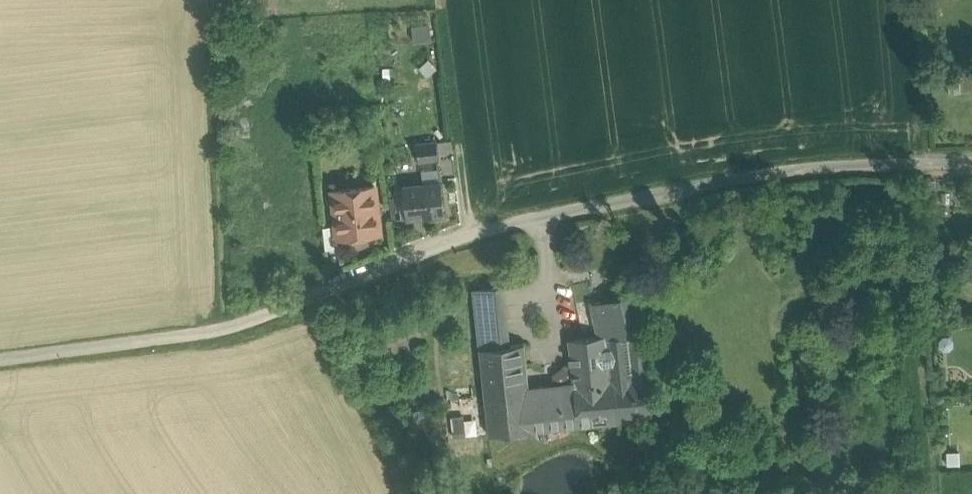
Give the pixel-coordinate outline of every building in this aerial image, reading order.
[(959,75),(949,76),(950,94),(960,93),(959,75)] [(438,144),(417,147),(419,164),(440,161),(438,144)] [(442,185),(404,190),(409,222),(446,216),(442,185)] [(375,186),(333,190),(337,225),(338,236),(379,231),(375,186)] [(338,236),(337,225),(323,226),(326,248),(339,247),(338,236)] [(635,294),(615,300),(614,297),(600,302),(601,304),(597,305),(604,335),(621,334),(644,329),(635,294)] [(523,344),(508,345),(504,306),(476,309),(489,435),(532,431),(526,366),(523,344)] [(644,329),(621,334),(623,348),(629,347),(645,346),(644,329)] [(604,335),(569,339),(571,361),(574,382),(613,378),(626,377),(623,348),(621,334),(604,335)] [(645,346),(629,347),(633,376),(626,377),(613,378),(618,422),(653,418),(645,346)] [(613,378),(574,382),(571,361),(526,366),(532,431),(618,422),(613,378)]
